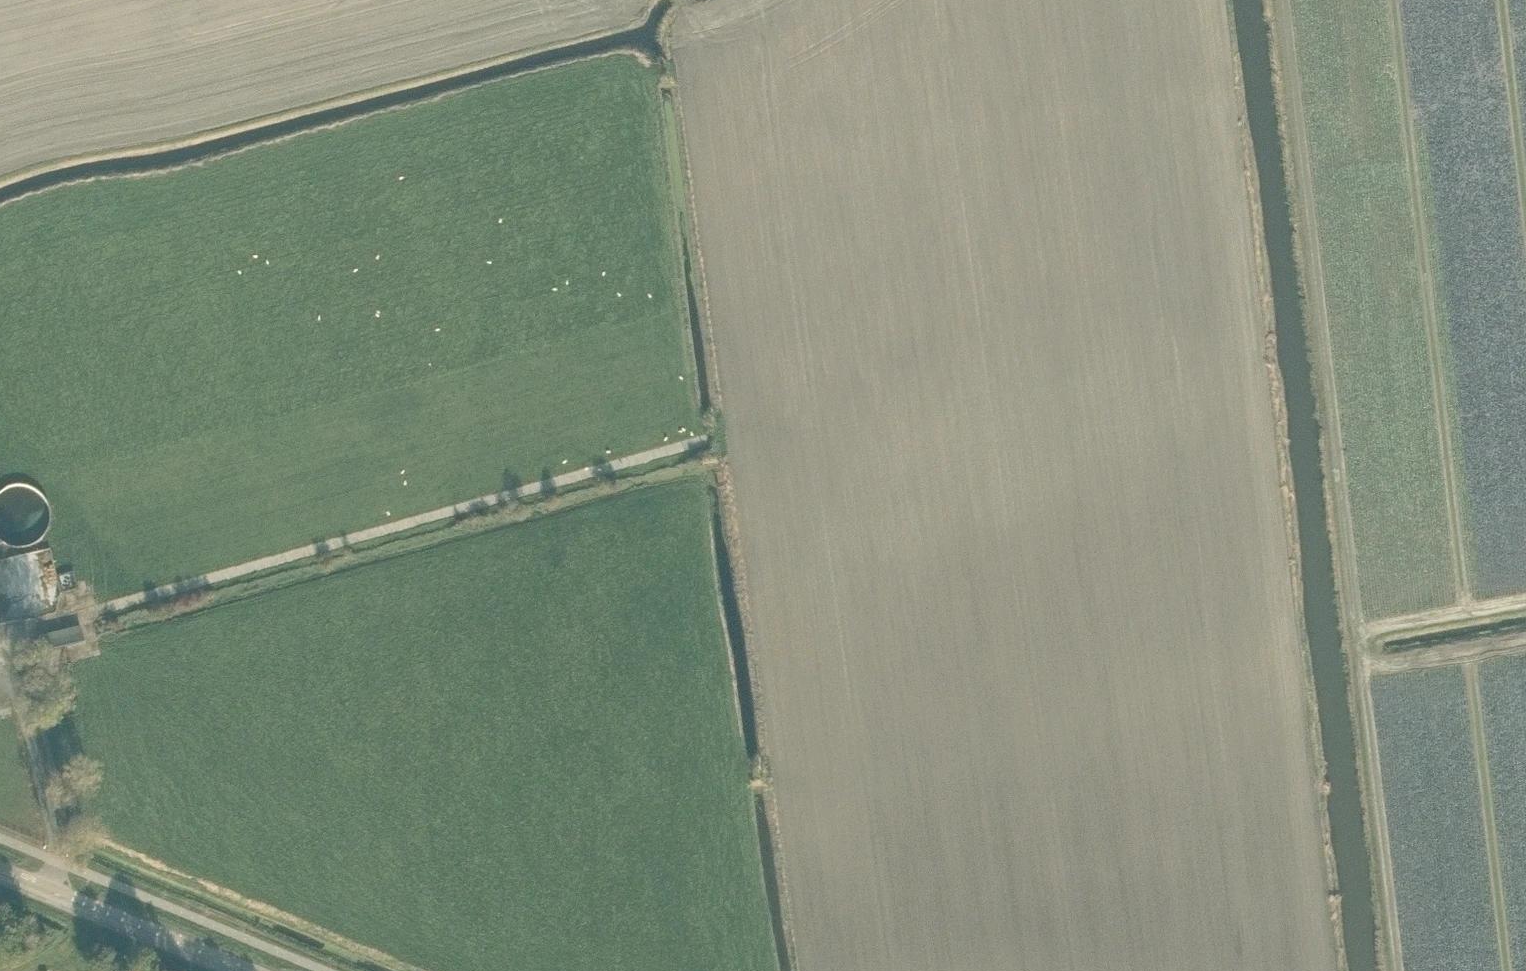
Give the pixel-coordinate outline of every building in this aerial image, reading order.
[(1,544),(3,546),(9,548),(12,549),(15,549),(21,549),(24,549),(27,548),(30,547),(33,546),(36,544),(40,540),(44,535),(46,533),(47,530),(48,527),(49,524),(50,521),(50,515),(49,512),(48,509),(47,506),(46,503),(44,501),(40,496),(36,492),(33,490),(30,489),(27,488),(24,487),(21,487),(15,487),(12,487),(9,488),(3,490),(1,492),(0,492),(0,544),(1,544)] [(84,643),(80,627),(38,637),(41,649),(51,647),(52,651),(84,643)]
